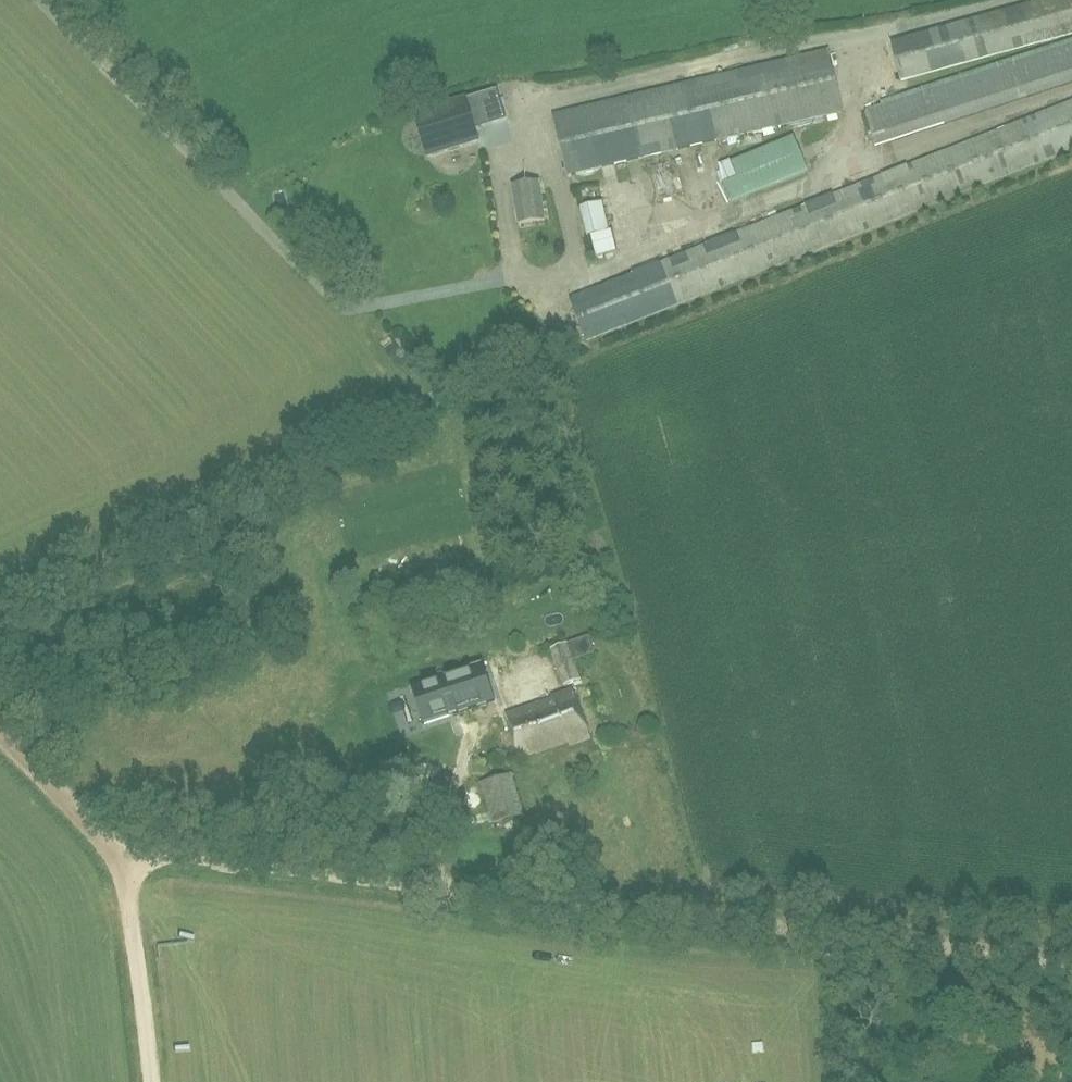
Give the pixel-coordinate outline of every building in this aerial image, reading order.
[(1071,31),(1071,0),(1040,0),(890,41),(900,78),(1071,31)] [(1071,85),(1071,44),(865,111),(877,148),(1071,85)] [(567,173),(842,108),(828,49),(553,113),(567,173)] [(429,158),(480,143),(477,133),(473,121),(503,112),(496,89),(424,112),(415,115),(429,158)] [(1071,147),(1071,100),(570,297),(588,337),(1071,147)] [(731,202),(808,171),(793,135),(729,161),(737,180),(724,185),(731,202)] [(670,161),(677,180),(695,174),(689,155),(670,161)] [(516,223),(544,219),(539,178),(511,182),(516,223)] [(586,235),(609,229),(601,199),(579,205),(586,235)] [(594,652),(588,634),(567,642),(567,641),(550,647),(563,685),(580,679),(574,659),(594,652)] [(495,700),(483,663),(412,686),(425,724),(495,700)] [(569,744),(589,737),(574,689),(553,696),(554,698),(504,714),(518,757),(567,741),(569,744)] [(492,821),(521,813),(510,774),(481,783),(492,821)]
